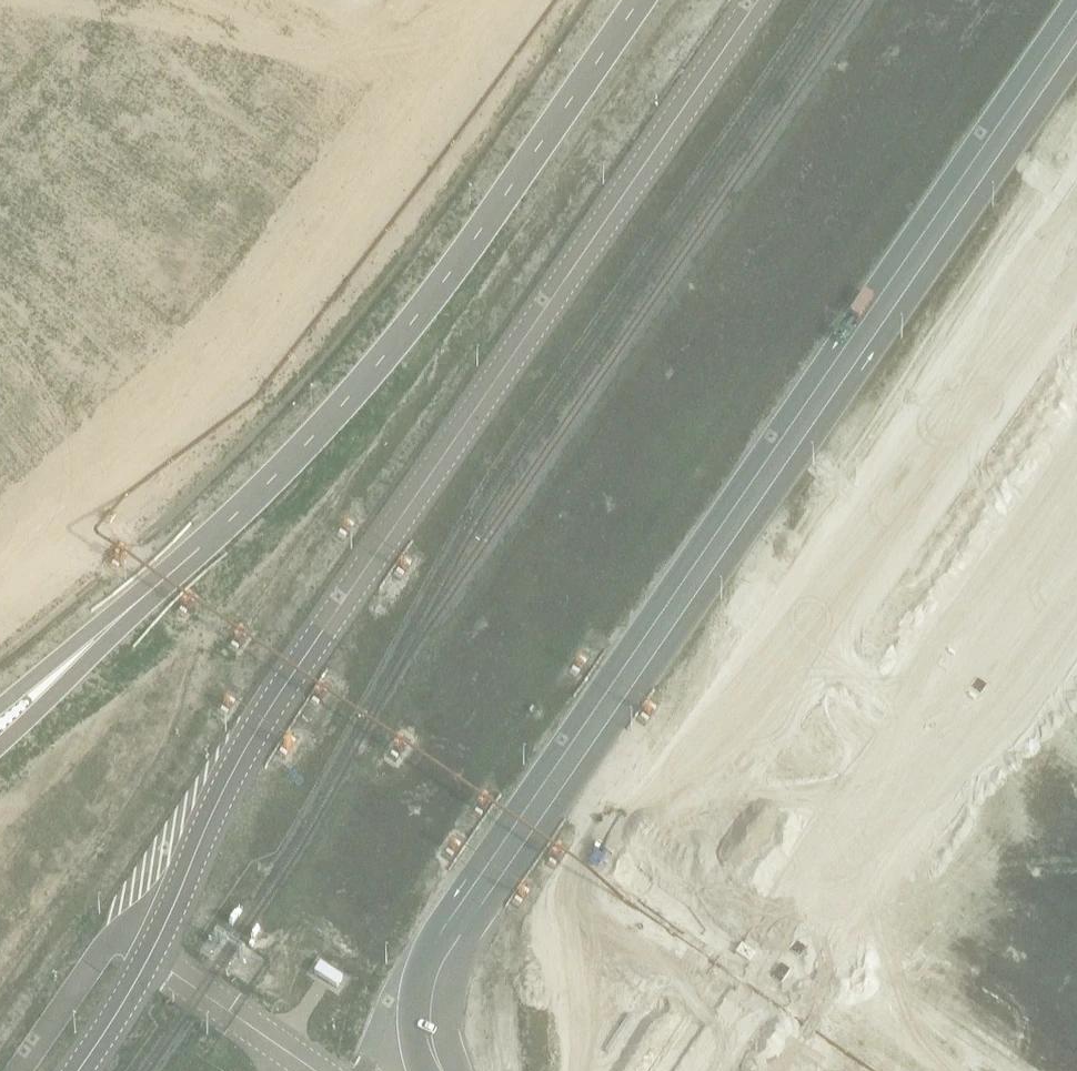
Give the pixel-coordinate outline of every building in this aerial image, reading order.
[(315,974),(340,984),(345,973),(320,964),(315,974)]
